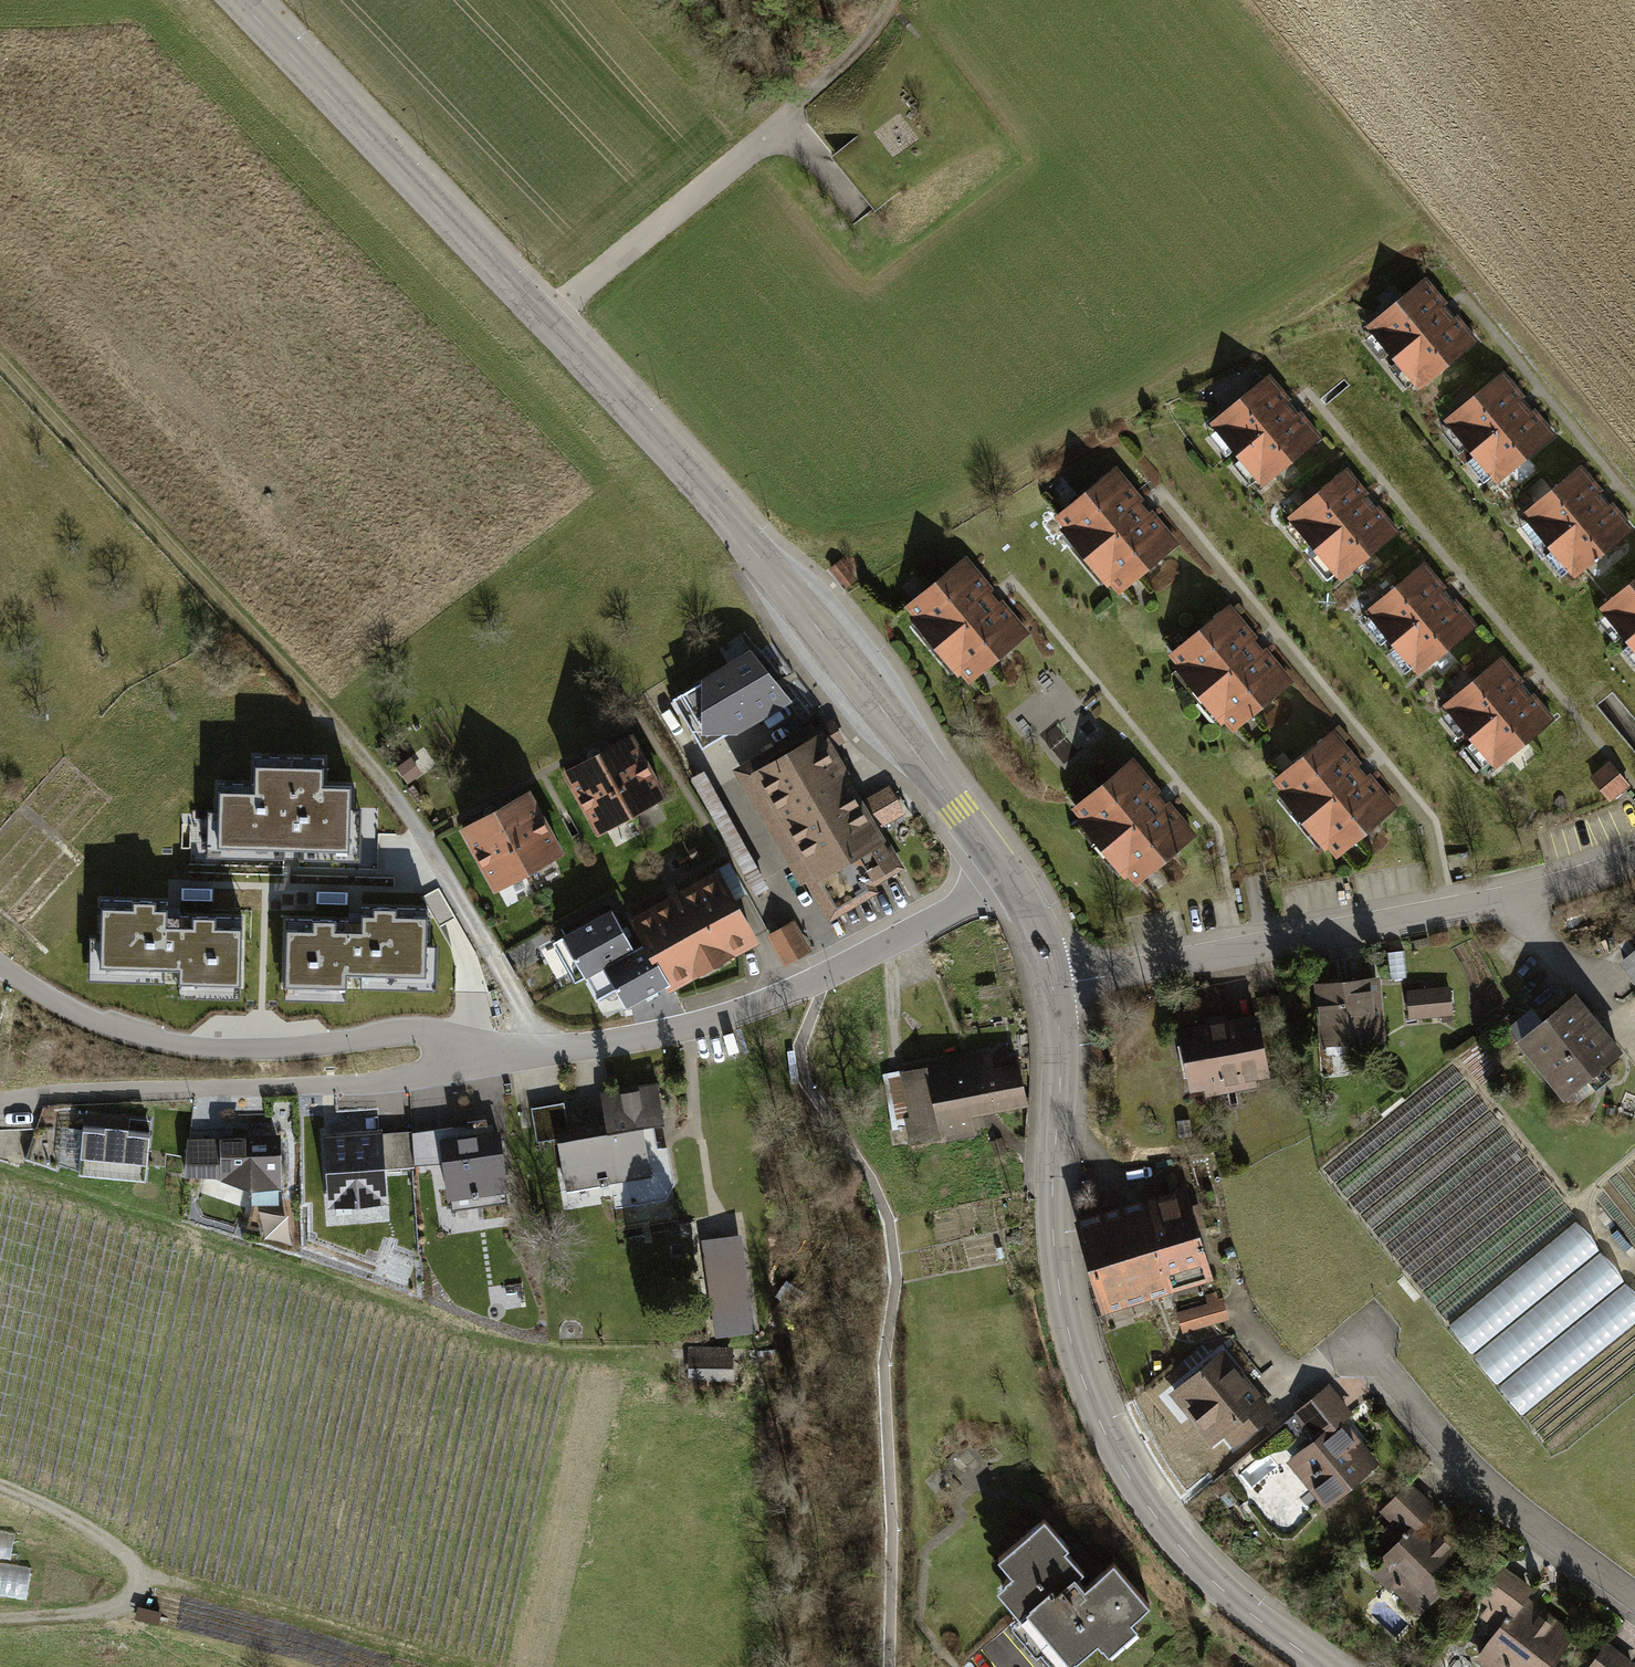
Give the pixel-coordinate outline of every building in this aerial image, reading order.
[(1477,343),(1425,277),(1364,325),(1416,390),(1477,343)] [(1554,436),(1503,372),(1443,420),(1495,484),(1554,436)] [(1320,439),(1268,374),(1208,422),(1260,487),(1320,439)] [(1140,463),(1077,511),(1138,590),(1201,541),(1140,463)] [(1633,530),(1581,466),(1521,515),(1573,579),(1633,530)] [(1346,470),(1287,517),(1338,582),(1397,535),(1346,470)] [(967,558),(904,607),(965,685),(1028,637),(967,558)] [(840,559),(828,569),(843,590),(856,580),(840,559)] [(1424,564),(1364,612),(1415,675),(1475,626),(1424,564)] [(1598,606),(1634,653),(1634,577),(1598,606)] [(1252,606),(1189,655),(1250,733),(1313,684),(1252,606)] [(751,650),(672,696),(702,747),(791,698),(779,683),(751,650)] [(1553,719),(1500,658),(1441,709),(1493,770),(1553,719)] [(1330,733),(1267,782),(1327,860),(1390,812),(1330,733)] [(823,736),(756,775),(835,909),(901,870),(823,736)] [(630,739),(598,757),(630,815),(662,797),(630,739)] [(324,759),(255,757),(254,786),(221,785),(220,842),(351,845),(352,786),(324,785),(324,759)] [(598,757),(566,775),(599,833),(630,815),(598,757)] [(1132,759),(1069,807),(1129,886),(1192,837),(1132,759)] [(1626,790),(1606,765),(1587,780),(1607,805),(1626,790)] [(526,796),(495,813),(527,871),(559,854),(526,796)] [(495,813),(463,831),(496,889),(527,871),(495,813)] [(646,945),(666,982),(750,936),(716,873),(632,919),(646,945)] [(167,903),(102,902),(101,965),(180,966),(180,982),(237,983),(238,920),(167,920),(167,903)] [(424,974),(426,909),(355,908),(355,921),(287,920),(285,984),(342,985),(342,973),(424,974)] [(585,978),(634,951),(611,909),(562,936),(585,978)] [(804,941),(793,922),(769,935),(780,955),(804,941)] [(666,982),(646,945),(634,951),(585,978),(596,999),(616,988),(625,1003),(666,982)] [(1319,986),(1325,1043),(1383,1037),(1378,980),(1319,986)] [(1450,989),(1409,993),(1411,1017),(1452,1014),(1450,989)] [(1576,998),(1522,1041),(1564,1093),(1617,1051),(1576,998)] [(1257,1019),(1182,1032),(1193,1090),(1267,1076),(1257,1019)] [(987,1055),(894,1072),(907,1144),(978,1131),(975,1112),(1027,1102),(1020,1065),(990,1070),(987,1055)] [(564,1102),(531,1108),(537,1142),(557,1139),(566,1190),(611,1182),(615,1206),(660,1198),(670,1180),(665,1151),(656,1153),(651,1126),(662,1124),(655,1084),(602,1093),(608,1132),(570,1139),(564,1102)] [(450,1130),(411,1132),(413,1167),(446,1164),(451,1210),(507,1203),(498,1134),(489,1135),(487,1120),(468,1122),(470,1138),(451,1141),(450,1130)] [(150,1133),(84,1128),(80,1174),(146,1180),(150,1133)] [(411,1132),(327,1137),(331,1205),(383,1202),(381,1169),(413,1167),(411,1132)] [(276,1136),(190,1138),(186,1177),(217,1178),(246,1190),(279,1188),(276,1136)] [(1188,1198),(1147,1210),(1168,1284),(1209,1272),(1188,1198)] [(1147,1210),(1081,1229),(1102,1303),(1168,1284),(1147,1210)] [(1634,1326),(1634,1292),(1582,1222),(1451,1321),(1520,1412),(1634,1326)] [(731,1241),(706,1245),(720,1330),(744,1327),(731,1241)] [(1209,1305),(1178,1313),(1184,1331),(1215,1323),(1210,1304),(1218,1302),(1216,1293),(1206,1296),(1209,1305)] [(736,1381),(737,1346),(691,1345),(691,1381),(736,1381)] [(1222,1354),(1182,1386),(1196,1403),(1189,1409),(1214,1440),(1224,1432),(1233,1444),(1271,1414),(1222,1354)] [(1318,1438),(1301,1452),(1319,1473),(1308,1482),(1327,1504),(1376,1463),(1340,1420),(1348,1414),(1328,1389),(1288,1422),(1296,1431),(1305,1423),(1318,1438)] [(1409,1483),(1383,1510),(1408,1533),(1385,1557),(1402,1573),(1395,1580),(1423,1606),(1466,1561),(1432,1529),(1426,1536),(1418,1528),(1436,1509),(1409,1483)] [(1001,1557),(1015,1574),(1006,1582),(1027,1607),(1021,1612),(1036,1629),(1030,1634),(1059,1666),(1065,1666),(1096,1640),(1100,1645),(1118,1630),(1126,1639),(1137,1629),(1130,1621),(1149,1605),(1114,1565),(1085,1590),(1075,1579),(1084,1571),(1065,1550),(1069,1547),(1045,1519),(1001,1557)] [(32,1595),(36,1560),(0,1556),(0,1591),(32,1595)] [(1482,1598),(1509,1618),(1489,1644),(1508,1658),(1502,1666),(1503,1666),(1548,1666),(1570,1638),(1532,1611),(1527,1618),(1518,1611),(1533,1590),(1503,1568),(1482,1598)] [(1590,1666),(1634,1666),(1606,1645),(1590,1666)]
